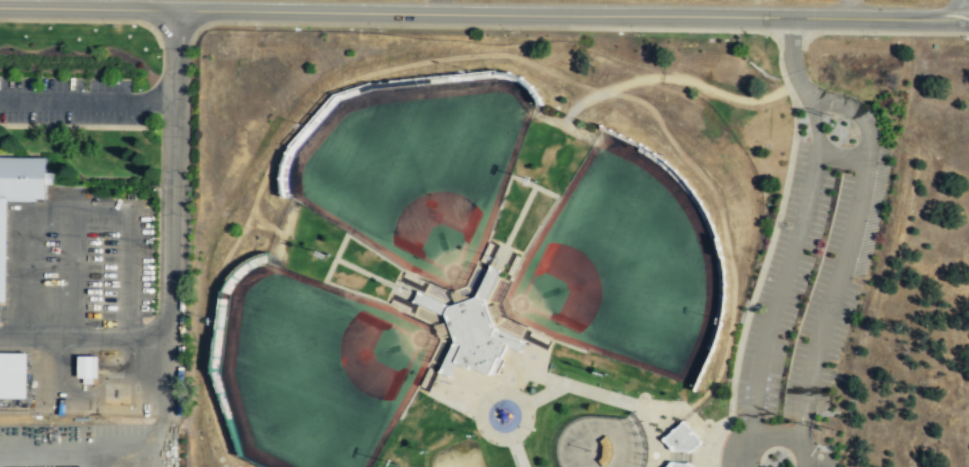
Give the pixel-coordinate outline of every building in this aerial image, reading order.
[(7,301),(8,200),(35,201),(35,198),(46,198),(46,183),(52,183),(53,172),(46,172),(47,157),(0,156),(0,301),(7,301)] [(490,265),(475,296),(450,305),(418,291),(416,296),(414,301),(445,315),(454,341),(440,371),(449,375),(456,362),(466,367),(468,363),(487,372),(496,353),(500,355),(506,342),(519,349),(523,341),(496,328),(485,299),(499,269),(495,267),(490,265)] [(26,398),(26,352),(0,352),(0,397),(26,398)] [(77,383),(95,384),(96,355),(78,355),(77,383)] [(660,439),(683,419),(702,442),(691,452),(670,451),(660,439)] [(600,441),(602,445),(602,455),(598,461),(603,466),(609,460),(611,455),(611,445),(609,439),(606,434),(600,441)] [(686,456),(669,466),(693,466),(686,456)]
